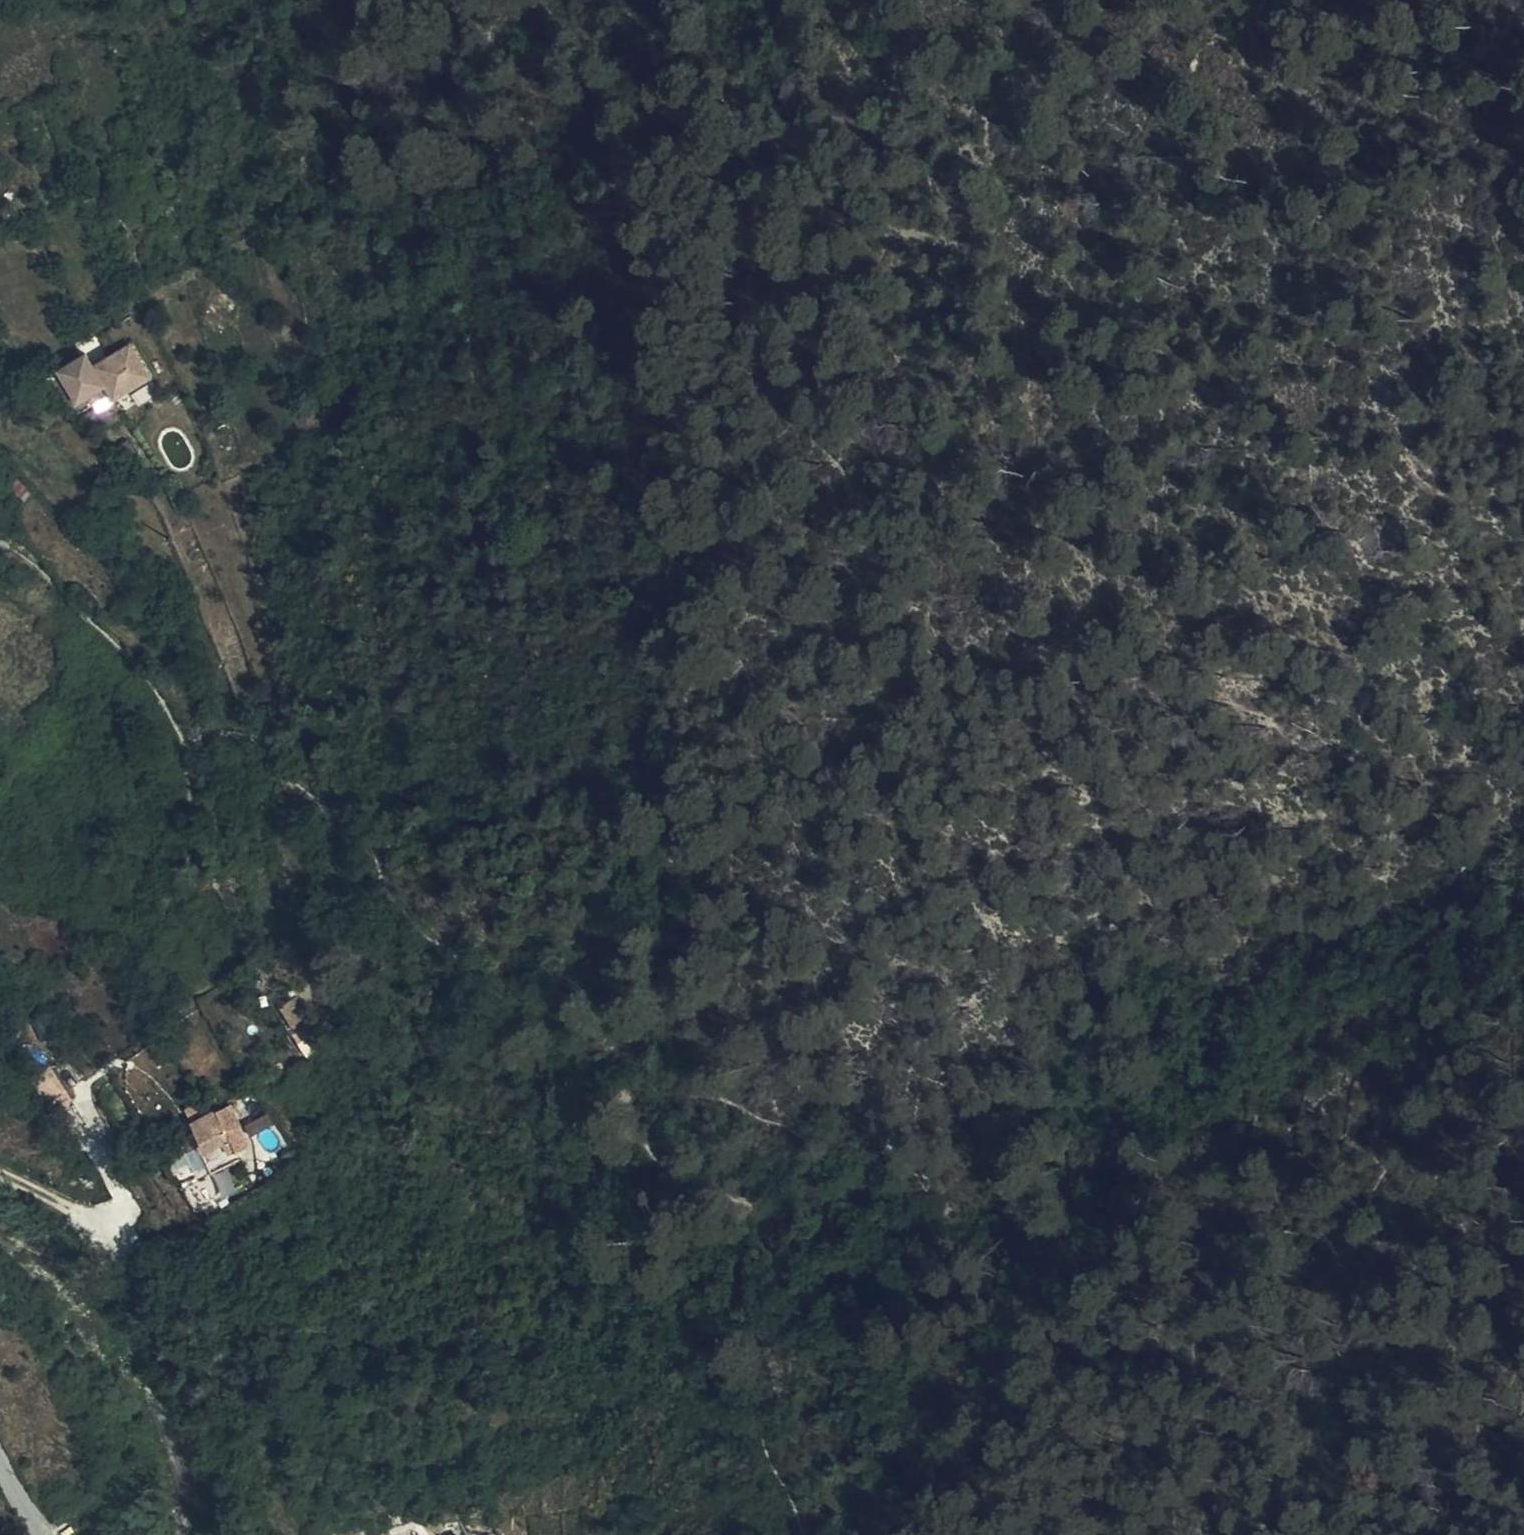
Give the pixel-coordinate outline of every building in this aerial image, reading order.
[(86,333),(77,320),(49,341),(71,372),(99,352),(104,359),(108,365),(143,341),(121,309),(86,333)] [(71,372),(49,341),(40,348),(64,379),(73,382),(104,359),(99,352),(71,372)] [(108,365),(104,359),(73,382),(97,395),(119,380),(108,365)] [(225,1078),(189,1100),(200,1118),(197,1120),(210,1142),(217,1139),(219,1144),(239,1131),(236,1125),(246,1119),(235,1100),(237,1099),(225,1078)] [(202,1144),(172,1153),(179,1177),(209,1167),(202,1144)]
